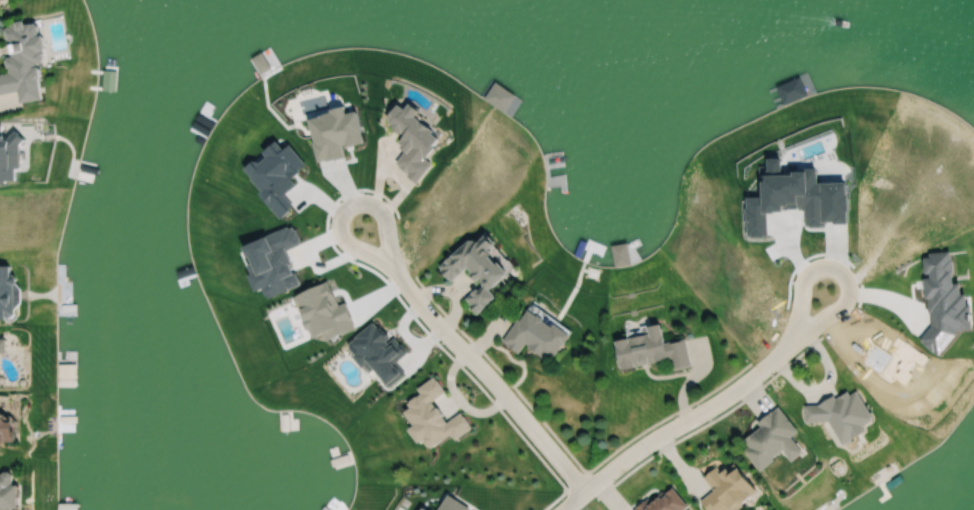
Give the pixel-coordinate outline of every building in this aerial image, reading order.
[(0,25),(0,35),(5,73),(0,74),(0,93),(13,91),(15,103),(38,100),(32,62),(40,61),(34,20),(0,25)] [(434,266),(445,281),(463,268),(477,288),(462,299),(473,314),(493,299),(486,288),(509,271),(504,265),(501,268),(487,250),(491,247),(480,231),(434,266)] [(11,319),(9,266),(0,266),(0,319),(11,319)] [(547,362),(566,335),(524,306),(499,342),(516,354),(522,345),(547,362)] [(617,369),(668,360),(670,371),(689,367),(683,340),(662,344),(658,324),(643,327),(645,335),(612,341),(617,369)] [(822,418),(836,444),(862,431),(859,425),(868,421),(851,386),(799,412),(806,426),(822,418)] [(793,433),(775,407),(753,422),(757,427),(738,440),(744,448),(740,451),(754,471),(779,453),(785,462),(798,453),(786,437),(793,433)] [(721,476),(714,466),(700,477),(710,490),(696,502),(702,509),(708,509),(711,508),(712,509),(730,509),(751,493),(731,468),(721,476)] [(6,509),(11,509),(11,474),(0,474),(0,509),(6,509)] [(683,508),(669,486),(631,509),(679,509),(683,508)]
